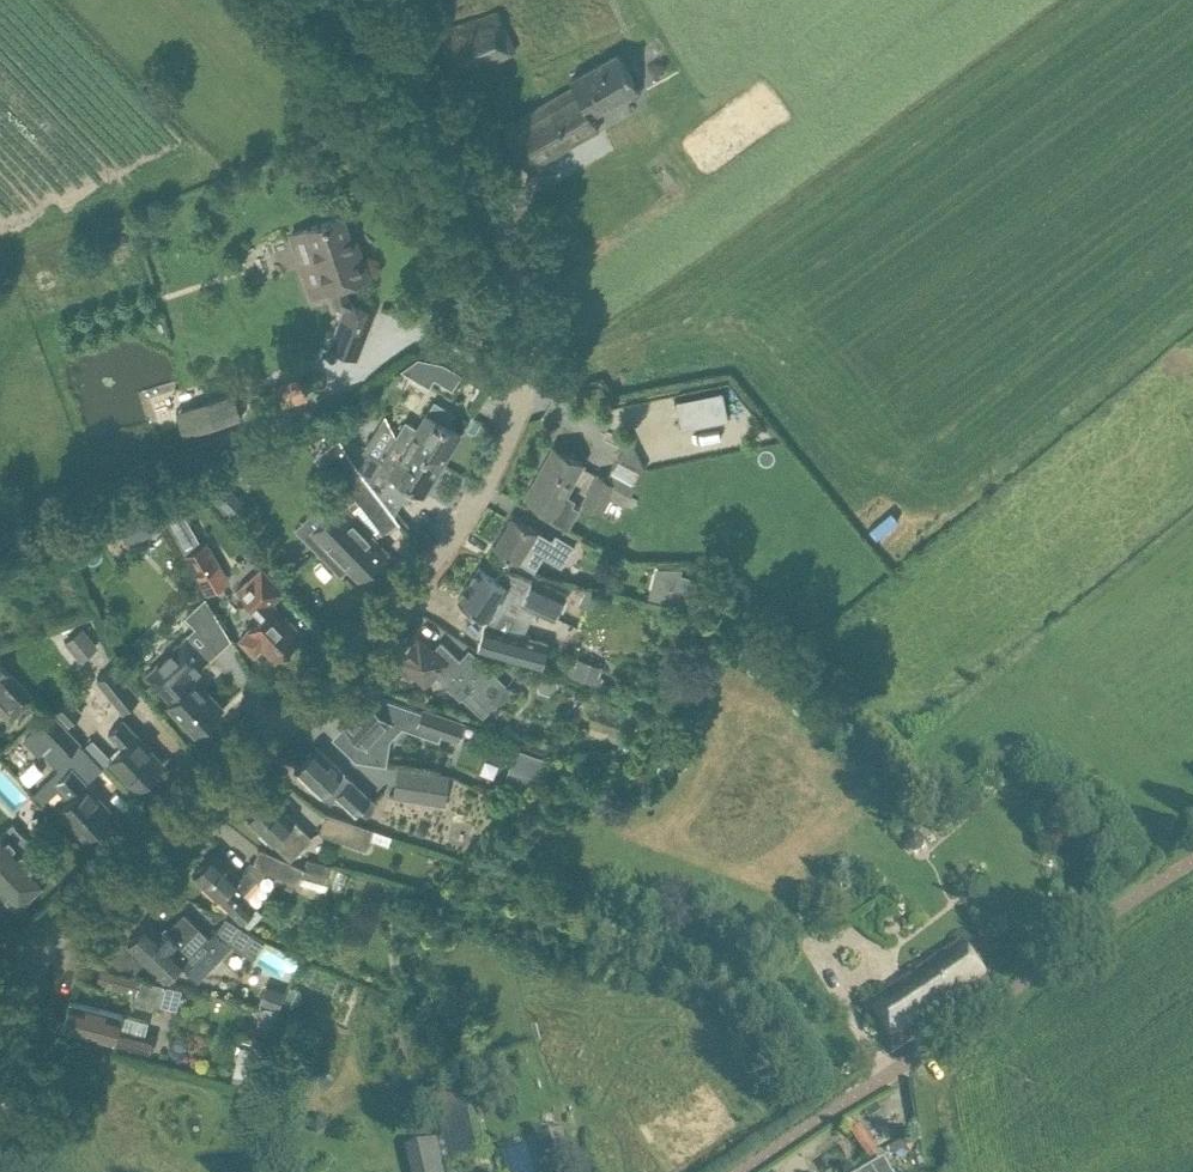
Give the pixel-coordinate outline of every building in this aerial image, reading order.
[(474,67),(497,59),(500,58),(499,54),(513,49),(497,8),(438,31),(453,69),(469,64),(474,67)] [(504,126),(515,147),(527,167),(548,155),(599,128),(591,113),(638,88),(634,81),(618,52),(571,79),(575,86),(524,114),(504,126)] [(671,157),(694,187),(768,132),(742,98),(689,137),(692,141),(671,157)] [(342,284),(345,283),(367,275),(356,243),(352,244),(342,216),(292,233),(303,268),(315,264),(324,290),(331,288),(337,305),(346,308),(332,342),(357,352),(373,311),(348,302),(342,284)] [(417,355),(401,368),(429,385),(444,360),(417,355)] [(676,400),(682,428),(729,418),(723,390),(676,400)] [(235,393),(178,411),(186,436),(196,433),(243,419),(235,393)] [(441,462),(460,432),(447,424),(455,412),(434,399),(418,427),(406,419),(396,434),(441,462)] [(423,492),(441,462),(396,434),(382,458),(370,450),(359,467),(394,513),(411,485),(423,492)] [(598,472),(582,502),(601,513),(610,496),(623,504),(630,492),(645,468),(630,438),(606,476),(598,472)] [(582,462),(574,458),(554,446),(526,496),(554,512),(550,519),(568,529),(579,508),(572,504),(575,499),(565,493),(582,462)] [(350,564),(362,576),(386,553),(370,537),(379,528),(382,533),(398,521),(399,522),(400,521),(394,513),(359,467),(350,453),(332,467),(357,500),(345,512),(337,504),(324,517),(317,524),(313,528),(305,536),(317,548),(324,555),(334,565),(341,573),(350,564)] [(243,501),(224,482),(212,494),(231,512),(243,501)] [(179,505),(161,515),(197,576),(219,562),(205,539),(200,541),(179,505)] [(151,508),(130,517),(140,537),(160,527),(151,508)] [(574,544),(555,532),(552,538),(537,529),(513,514),(494,544),(514,557),(518,559),(519,560),(534,569),(543,555),(561,565),(574,544)] [(293,615),(277,597),(288,586),(264,561),(237,587),(261,613),(248,626),(250,628),(239,638),(254,653),(265,643),(277,657),(304,631),(291,617),(293,615)] [(501,569),(496,577),(480,566),(458,598),(495,622),(503,610),(514,615),(520,601),(555,618),(566,593),(532,578),(531,580),(518,574),(501,569)] [(672,587),(668,602),(683,606),(687,591),(672,587)] [(206,596),(200,602),(186,615),(196,626),(203,633),(219,617),(206,596)] [(549,643),(484,625),(478,648),(543,666),(549,643)] [(75,650),(90,638),(81,627),(66,638),(75,650)] [(186,634),(145,672),(171,699),(166,704),(183,721),(186,719),(197,731),(222,709),(194,679),(193,678),(192,680),(188,677),(196,670),(196,671),(202,666),(201,665),(208,658),(209,658),(187,635),(186,634)] [(510,689),(485,665),(468,649),(458,659),(441,642),(432,651),(419,638),(401,658),(425,680),(434,671),(483,717),(510,689)] [(96,679),(123,711),(141,695),(113,661),(109,665),(105,660),(92,670),(98,678),(96,679)] [(7,721),(32,699),(0,663),(0,712),(7,721)] [(439,737),(440,734),(459,740),(466,721),(422,705),(421,709),(384,696),(376,704),(366,694),(363,697),(358,702),(356,705),(356,704),(342,719),(340,721),(367,746),(382,731),(388,736),(388,739),(389,739),(389,738),(402,725),(439,737)] [(69,724),(83,711),(69,696),(55,709),(69,724)] [(64,757),(80,739),(51,708),(33,725),(64,757)] [(122,747),(111,757),(139,787),(162,765),(149,751),(152,748),(122,717),(107,731),(122,747)] [(336,795),(356,815),(360,810),(366,815),(372,813),(375,801),(371,797),(373,796),(352,777),(351,778),(343,771),(345,769),(317,743),(293,768),(321,795),(323,793),(330,801),(336,795)] [(100,745),(93,753),(103,763),(110,755),(100,745)] [(614,747),(605,749),(608,761),(615,756),(620,751),(614,747)] [(504,785),(521,791),(549,759),(517,748),(504,785)] [(71,766),(38,797),(53,814),(60,807),(88,836),(111,813),(98,799),(100,797),(71,766)] [(445,803),(450,774),(421,770),(417,798),(445,803)] [(311,836),(269,795),(247,817),(290,858),(311,836)] [(365,848),(369,838),(388,845),(392,835),(372,828),(324,811),(317,832),(365,848)] [(0,836),(0,888),(15,904),(45,876),(25,854),(33,845),(12,824),(0,836)] [(260,847),(252,863),(266,870),(295,884),(297,881),(300,875),(303,868),(282,858),(260,847)] [(214,851),(193,873),(210,890),(218,898),(219,897),(242,919),(255,906),(242,894),(259,877),(249,867),(240,876),(214,851)] [(300,875),(297,881),(325,888),(334,864),(308,858),(303,868),(300,875)] [(148,920),(127,942),(165,978),(180,962),(186,968),(195,977),(231,939),(217,930),(217,929),(209,937),(184,913),(168,929),(166,926),(160,932),(148,920)] [(217,929),(217,930),(231,939),(236,942),(252,953),(260,940),(252,935),(226,917),(217,929)] [(992,987),(978,967),(961,940),(861,1006),(879,1033),(892,1053),(913,1039),(909,1033),(922,1024),(926,1030),(992,987)] [(136,970),(143,962),(124,944),(107,962),(136,970)] [(165,989),(166,986),(101,968),(98,980),(137,991),(136,997),(175,1007),(179,993),(165,989)] [(267,984),(260,1002),(278,1009),(285,992),(267,984)] [(63,1027),(131,1045),(150,1050),(153,1039),(143,1036),(147,1020),(70,1000),(63,1027)] [(242,1046),(233,1080),(260,1086),(268,1052),(278,1009),(263,1005),(257,1028),(261,1029),(258,1040),(257,1043),(256,1049),(242,1046)] [(244,1024),(239,1038),(257,1043),(258,1040),(261,1029),(257,1028),(244,1024)] [(443,1163),(486,1152),(470,1089),(437,1097),(443,1120),(437,1121),(441,1138),(437,1139),(442,1162),(443,1163)] [(571,1167),(562,1130),(537,1136),(546,1171),(549,1171),(571,1167)] [(883,1158),(860,1171),(891,1171),(883,1158)] [(413,1169),(414,1171),(445,1171),(443,1163),(442,1162),(413,1169)]
